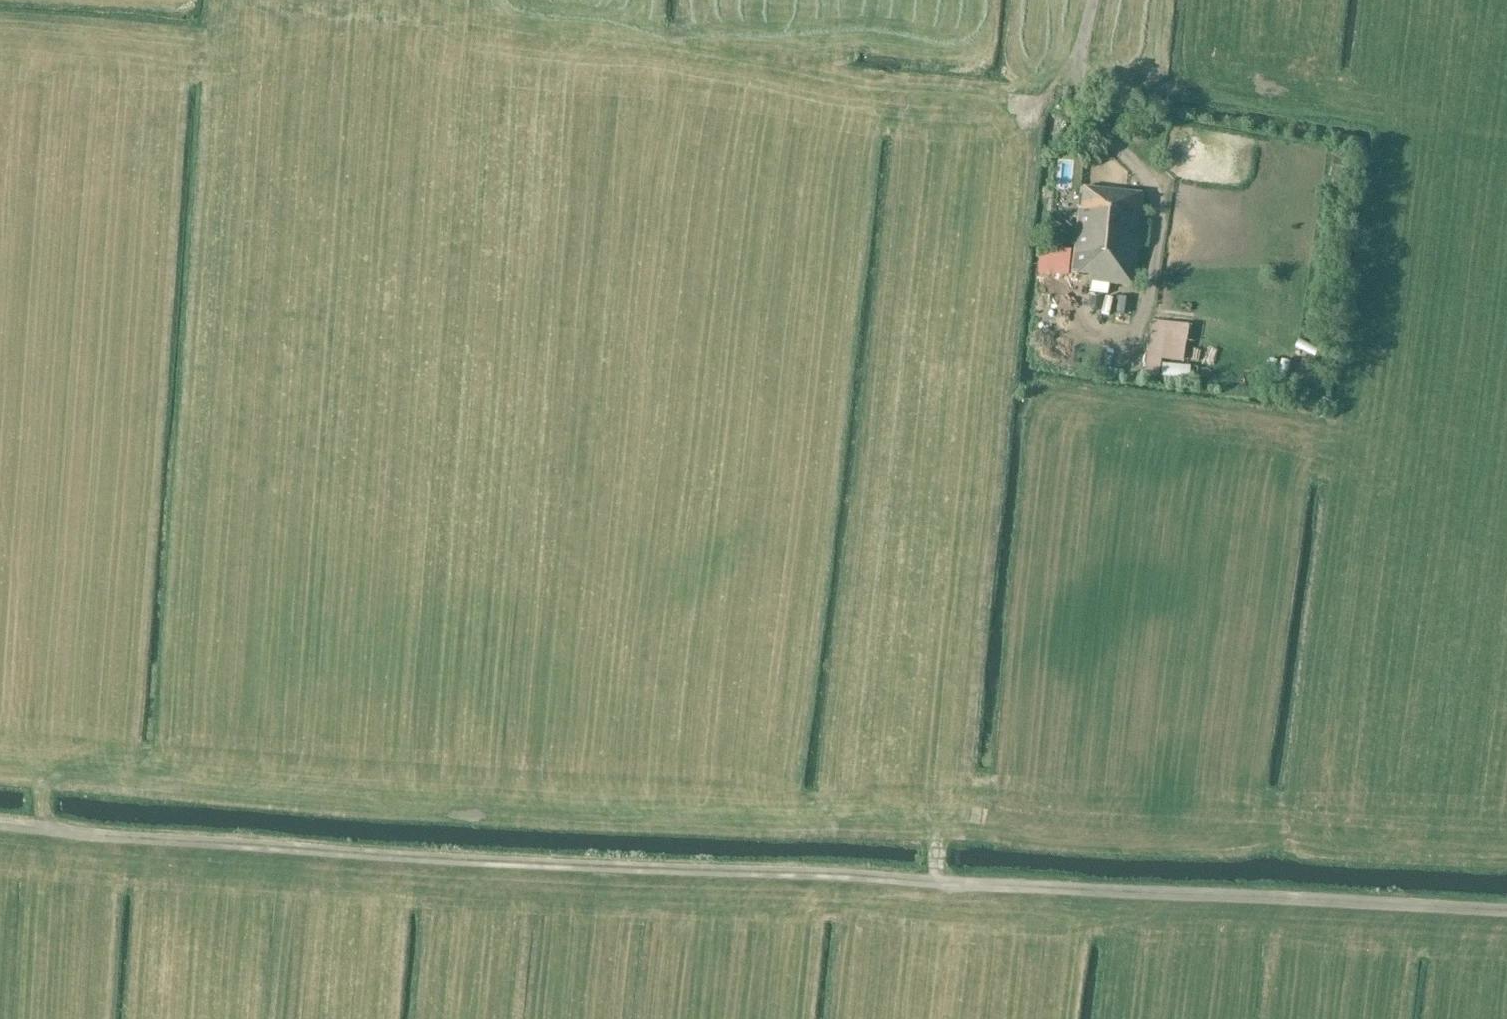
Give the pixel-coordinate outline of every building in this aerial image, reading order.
[(1134,288),(1145,197),(1081,190),(1080,198),(1064,196),(1063,211),(1078,213),(1071,275),(1090,278),(1090,283),(1134,288)] [(1189,326),(1154,321),(1146,375),(1182,380),(1189,326)]
